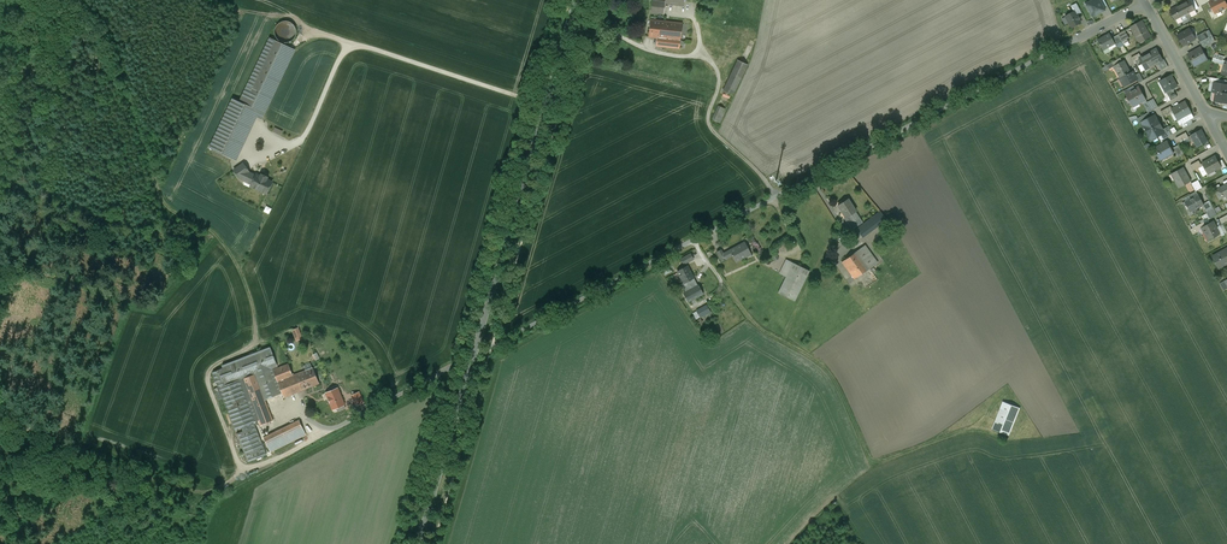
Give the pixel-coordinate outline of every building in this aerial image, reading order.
[(651,12),(664,14),(665,3),(665,2),(664,2),(663,0),(653,0),(651,12)] [(1088,3),(1090,6),(1088,7),(1093,17),(1106,10),(1100,0),(1093,0),(1088,3)] [(1170,10),(1175,20),(1185,15),(1190,13),(1195,10),(1190,0),(1189,0),(1170,10)] [(1209,2),(1215,13),(1219,11),(1220,12),(1224,10),(1223,9),(1226,7),(1226,5),(1226,4),(1224,0),(1213,0),(1209,2)] [(1082,13),(1076,3),(1071,6),(1074,12),(1075,12),(1077,15),(1082,13)] [(1074,12),(1066,17),(1072,28),(1081,23),(1079,19),(1080,19),(1079,16),(1077,16),(1077,15),(1075,12),(1074,12)] [(682,23),(650,20),(648,36),(657,37),(680,40),(682,23)] [(296,36),(296,31),(296,27),(293,24),(290,22),(285,21),(281,22),(278,24),(275,28),(275,32),(276,36),(278,39),(282,42),(286,42),(290,42),(293,39),(296,36)] [(1142,21),(1131,27),(1140,42),(1150,37),(1142,21)] [(1190,28),(1177,35),(1183,46),(1195,39),(1190,28)] [(1125,30),(1118,34),(1119,34),(1123,42),(1130,38),(1125,30)] [(1206,31),(1197,36),(1200,42),(1209,37),(1206,31)] [(1110,33),(1097,39),(1103,49),(1107,47),(1108,48),(1115,44),(1116,44),(1112,38),(1110,33)] [(1119,34),(1112,38),(1116,44),(1115,44),(1116,45),(1123,42),(1119,34)] [(680,40),(657,37),(656,45),(679,48),(680,40)] [(1209,37),(1200,42),(1204,48),(1212,43),(1209,37)] [(270,38),(240,101),(255,108),(264,113),(294,49),(270,38)] [(1201,47),(1188,54),(1194,66),(1207,59),(1201,47)] [(1157,49),(1142,57),(1139,58),(1145,69),(1157,63),(1163,60),(1157,49)] [(1139,53),(1131,57),(1134,62),(1139,58),(1142,57),(1139,53)] [(1164,59),(1163,60),(1157,63),(1161,70),(1168,66),(1164,59)] [(738,60),(725,87),(723,91),(733,95),(747,64),(738,60)] [(1114,65),(1113,66),(1114,66),(1114,67),(1114,66),(1118,73),(1118,74),(1120,73),(1122,77),(1131,72),(1127,65),(1125,65),(1123,61),(1114,65)] [(1131,72),(1122,77),(1120,78),(1123,84),(1124,83),(1127,84),(1127,85),(1137,79),(1138,79),(1135,75),(1133,71),(1131,72)] [(1139,72),(1135,75),(1138,79),(1137,79),(1139,82),(1144,80),(1139,72)] [(1171,75),(1162,80),(1166,86),(1164,88),(1166,93),(1173,89),(1177,87),(1171,75)] [(1214,82),(1213,91),(1216,92),(1215,101),(1226,103),(1226,93),(1226,91),(1226,84),(1214,82)] [(1134,85),(1124,91),(1126,94),(1135,89),(1134,85)] [(1126,94),(1132,106),(1139,102),(1139,103),(1146,99),(1139,87),(1135,89),(1126,94)] [(1173,89),(1166,93),(1171,100),(1177,97),(1173,89)] [(233,98),(209,147),(231,158),(252,114),(255,108),(240,101),(233,98)] [(1154,98),(1147,102),(1152,110),(1158,107),(1154,98)] [(1172,109),(1172,110),(1173,111),(1177,120),(1180,119),(1183,124),(1194,118),(1191,113),(1191,112),(1186,102),(1185,102),(1185,103),(1181,105),(1180,105),(1172,109)] [(726,109),(718,106),(712,119),(720,123),(726,109)] [(1171,106),(1161,111),(1163,116),(1173,111),(1172,110),(1172,109),(1171,106)] [(264,113),(255,108),(252,114),(261,119),(264,113)] [(1149,112),(1138,118),(1141,123),(1144,121),(1151,117),(1149,112)] [(1151,117),(1144,121),(1146,124),(1145,127),(1149,134),(1152,135),(1154,138),(1162,134),(1164,132),(1163,130),(1155,115),(1151,117)] [(1169,127),(1163,130),(1164,132),(1162,134),(1165,138),(1173,134),(1169,127)] [(1201,129),(1191,135),(1197,147),(1207,141),(1201,129)] [(1186,132),(1176,137),(1176,138),(1176,139),(1178,143),(1189,137),(1186,132)] [(1167,141),(1154,148),(1160,160),(1174,153),(1167,141)] [(1179,144),(1174,147),(1179,157),(1184,154),(1179,144)] [(1215,156),(1202,163),(1203,165),(1208,174),(1221,166),(1215,156)] [(1199,160),(1191,165),(1190,165),(1191,166),(1193,171),(1203,165),(1202,163),(1201,164),(1199,160)] [(262,174),(261,175),(260,176),(257,174),(256,175),(249,172),(243,163),(234,170),(240,178),(252,184),(251,186),(266,194),(272,182),(267,179),(267,178),(267,177),(262,174)] [(1183,167),(1171,174),(1179,187),(1191,181),(1183,167)] [(1198,180),(1191,183),(1196,191),(1202,188),(1198,180)] [(1215,190),(1220,199),(1226,195),(1226,197),(1226,184),(1221,187),(1215,190)] [(1191,199),(1186,201),(1189,207),(1190,206),(1193,210),(1203,204),(1198,195),(1191,199)] [(848,199),(838,205),(845,217),(846,218),(856,211),(848,199)] [(1209,200),(1203,204),(1206,209),(1205,210),(1210,218),(1217,214),(1209,200)] [(270,214),(273,208),(267,206),(264,212),(270,214)] [(856,211),(846,218),(845,217),(844,218),(851,230),(863,222),(856,211)] [(880,211),(856,229),(862,237),(886,219),(880,211)] [(1206,225),(1202,227),(1202,228),(1209,240),(1220,233),(1213,221),(1206,225)] [(1204,222),(1190,229),(1193,234),(1200,231),(1199,229),(1202,228),(1202,227),(1206,225),(1204,222)] [(745,242),(735,248),(735,247),(723,253),(721,249),(717,252),(722,261),(732,255),(736,262),(743,258),(742,257),(750,253),(745,242)] [(865,245),(856,251),(856,252),(842,262),(855,279),(870,268),(877,263),(865,245)] [(1212,256),(1219,268),(1226,263),(1226,248),(1212,256)] [(690,254),(681,259),(682,261),(684,260),(686,263),(693,259),(690,254)] [(809,271),(786,259),(780,273),(786,276),(778,293),(795,301),(809,271)] [(687,266),(677,271),(684,283),(693,278),(694,278),(687,266)] [(836,272),(819,284),(824,291),(836,282),(838,286),(843,282),(836,272)] [(698,286),(693,278),(684,283),(681,284),(686,292),(684,293),(688,301),(703,294),(698,285),(698,286)] [(863,308),(868,304),(857,291),(860,288),(856,284),(848,291),(863,308)] [(706,305),(697,311),(700,317),(710,312),(706,305)] [(301,337),(298,328),(293,330),(296,339),(301,337)] [(270,348),(222,366),(224,369),(239,408),(228,412),(235,429),(242,426),(241,426),(253,421),(255,424),(257,423),(256,421),(259,419),(254,405),(243,378),(255,374),(265,400),(278,394),(269,369),(277,366),(270,348)] [(312,368),(293,375),(288,364),(277,368),(273,370),(284,397),(318,383),(312,368)] [(239,408),(224,369),(213,373),(228,412),(239,408)] [(265,400),(255,374),(243,378),(254,405),(265,400)] [(338,388),(326,393),(332,408),(344,404),(338,388)] [(359,392),(352,395),(356,405),(363,402),(359,392)] [(265,400),(254,405),(259,419),(261,425),(273,420),(265,400)] [(1020,408),(1003,401),(992,429),(1009,435),(1020,408)] [(299,420),(264,438),(269,449),(304,431),(299,420)] [(255,426),(237,433),(248,462),(267,454),(255,426)] [(304,431),(269,449),(270,451),(306,434),(304,431)]
